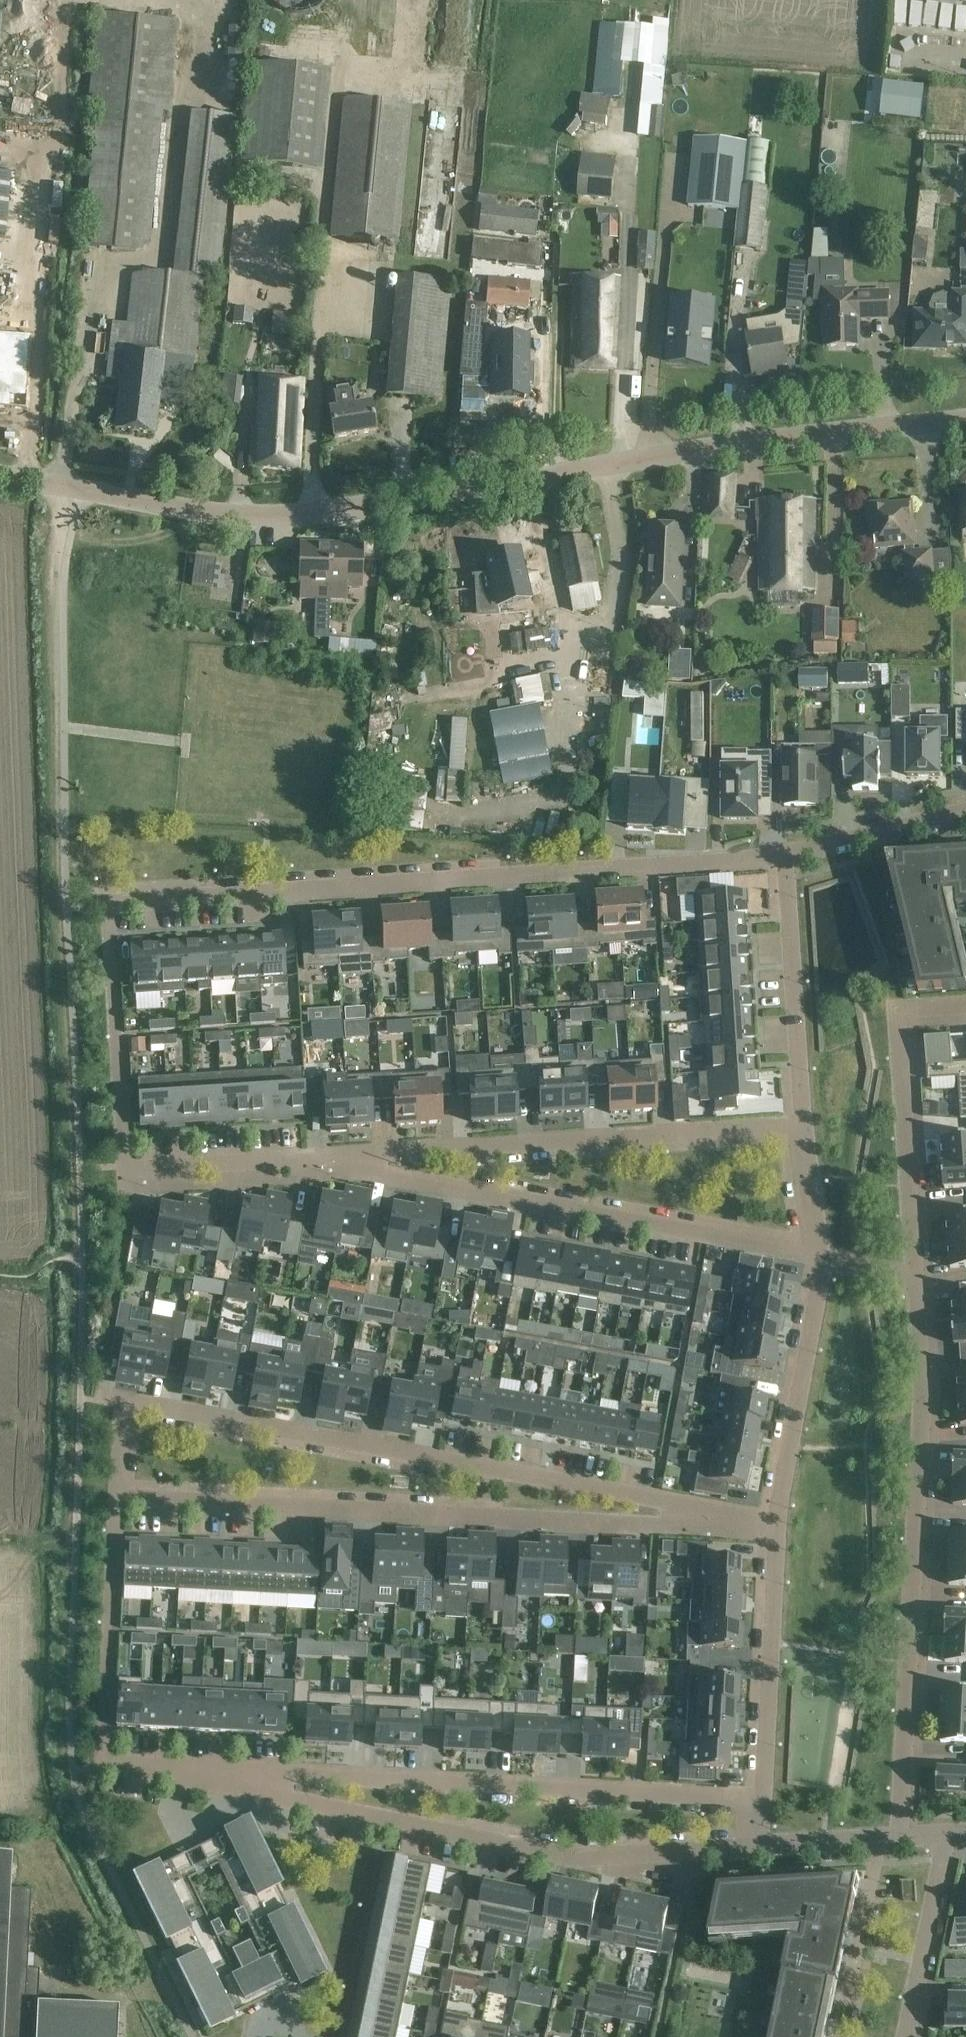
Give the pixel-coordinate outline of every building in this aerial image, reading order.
[(178,20),(99,13),(92,110),(97,110),(83,247),(136,252),(148,247),(161,112),(169,113),(178,20)] [(899,22),(899,42),(924,42),(924,22),(899,22)] [(582,94),(580,114),(583,114),(583,124),(607,126),(609,99),(622,100),(625,64),(640,65),(644,27),(639,27),(602,23),(598,64),(586,63),(583,94),(582,94)] [(644,27),(640,65),(646,66),(643,106),(663,108),(667,63),(654,62),(657,29),(644,27)] [(935,49),(932,73),(965,76),(965,52),(935,49)] [(250,63),(240,162),(316,169),(325,71),(250,63)] [(885,84),(881,116),(921,121),(924,88),(885,84)] [(411,105),(345,97),(331,237),(395,243),(411,105)] [(237,117),(190,111),(171,274),(134,269),(127,324),(112,322),(109,352),(106,378),(121,380),(115,430),(155,434),(159,400),(188,404),(191,384),(203,277),(218,279),(237,117)] [(582,125),(575,119),(553,146),(560,152),(582,125)] [(688,206),(739,211),(746,143),(694,139),(688,206)] [(739,211),(736,248),(761,251),(767,189),(742,186),(746,143),(739,211)] [(746,143),(742,186),(767,189),(771,146),(746,143)] [(615,158),(583,155),(579,196),(611,200),(615,158)] [(5,235),(10,175),(0,174),(0,234),(5,235)] [(497,194),(479,192),(477,204),(496,206),(497,194)] [(537,212),(481,207),(479,231),(534,236),(537,212)] [(599,210),(598,224),(601,224),(617,225),(618,210),(599,210)] [(640,230),(639,266),(655,267),(656,231),(640,230)] [(473,241),(470,258),(508,263),(508,265),(540,269),(542,249),(510,244),(510,245),(473,241)] [(821,275),(821,258),(810,258),(808,275),(821,275)] [(816,276),(814,302),(824,301),(825,335),(827,335),(827,347),(847,347),(847,339),(859,339),(858,317),(860,317),(860,312),(871,312),(871,318),(890,318),(889,292),(858,293),(857,289),(845,290),(844,260),(821,261),(821,276),(816,276)] [(487,279),(486,305),(528,308),(529,282),(528,282),(528,277),(502,275),(501,280),(487,279)] [(450,281),(398,277),(387,394),(439,399),(450,281)] [(619,279),(573,277),(571,368),(614,369),(619,279)] [(934,350),(947,350),(947,346),(965,347),(965,293),(953,292),(953,297),(944,293),(934,297),(930,305),(930,312),(915,312),(914,350),(933,350),(934,350)] [(670,342),(668,363),(708,366),(710,345),(713,346),(714,344),(710,344),(711,334),(714,334),(715,333),(711,333),(713,314),(694,312),(695,301),(674,299),(674,300),(672,330),(671,333),(670,333),(670,334),(671,334),(671,340),(669,340),(669,342),(670,342)] [(466,304),(462,354),(478,356),(481,322),(485,322),(486,305),(482,305),(466,304)] [(300,312),(273,310),(271,333),(298,335),(300,312)] [(749,334),(747,335),(750,351),(753,370),(754,370),(760,375),(771,374),(771,372),(777,371),(776,367),(787,365),(784,348),(800,345),(803,312),(786,311),(779,316),(756,320),(758,333),(749,334)] [(27,409),(28,389),(32,336),(0,333),(0,407),(27,409)] [(496,338),(495,397),(524,397),(524,399),(525,399),(525,383),(529,383),(530,367),(526,367),(526,337),(524,337),(524,339),(496,338)] [(230,376),(226,401),(237,402),(240,378),(230,376)] [(304,381),(262,379),(258,441),(251,441),(249,465),(297,468),(304,381)] [(360,405),(356,385),(326,390),(334,438),(375,432),(370,404),(360,405)] [(736,477),(707,476),(705,518),(733,519),(736,477)] [(798,538),(815,538),(815,500),(758,501),(758,522),(761,522),(761,537),(761,538),(772,538),(772,539),(798,539),(798,538)] [(887,507),(887,504),(868,505),(869,519),(871,519),(874,550),(905,547),(908,581),(933,579),(931,552),(916,553),(911,504),(887,507)] [(650,527),(647,598),(646,606),(669,607),(682,608),(686,528),(650,527)] [(588,535),(559,540),(567,581),(573,611),(596,607),(592,585),(597,584),(588,535)] [(814,592),(815,538),(798,538),(798,539),(772,539),(772,538),(761,538),(761,553),(760,553),(761,592),(814,592)] [(299,599),(326,600),(326,585),(330,585),(330,565),(332,565),(332,545),(300,544),(299,599)] [(362,546),(332,545),(332,565),(330,565),(330,585),(326,585),(326,600),(347,601),(347,585),(361,586),(362,546)] [(490,574),(471,575),(471,577),(475,577),(476,613),(498,612),(497,607),(529,599),(523,574),(529,574),(529,572),(523,572),(518,551),(486,558),(490,574)] [(215,561),(196,558),(192,584),(211,587),(215,561)] [(751,581),(752,558),(735,558),(734,580),(751,581)] [(459,580),(452,582),(455,594),(462,593),(459,580)] [(814,612),(814,643),(838,643),(839,613),(814,612)] [(859,643),(859,621),(843,622),(843,644),(859,643)] [(256,622),(254,643),(272,644),(274,623),(256,622)] [(348,655),(374,658),(376,643),(349,641),(348,655)] [(692,657),(671,656),(670,673),(691,674),(692,657)] [(489,657),(454,660),(456,685),(455,685),(456,697),(493,693),(489,657)] [(631,665),(629,676),(644,679),(646,668),(631,665)] [(870,666),(839,667),(839,685),(870,684),(870,666)] [(625,683),(623,697),(646,699),(647,685),(625,683)] [(911,719),(910,687),(892,687),(892,719),(911,719)] [(541,692),(492,700),(505,783),(554,776),(541,692)] [(708,727),(710,694),(701,693),(699,726),(708,727)] [(956,711),(957,742),(965,741),(965,711),(956,711)] [(466,801),(469,720),(453,719),(450,800),(466,801)] [(947,738),(947,719),(922,719),(922,734),(908,734),(908,753),(905,753),(905,767),(908,767),(908,776),(940,777),(940,737),(946,737),(946,738),(947,738)] [(838,768),(844,768),(844,780),(846,780),(846,779),(854,779),(854,790),(853,790),(853,791),(878,791),(878,790),(878,779),(879,779),(879,780),(880,780),(880,777),(892,777),(892,743),(838,743),(838,768)] [(815,746),(815,750),(784,750),(785,806),(817,806),(817,800),(831,800),(831,801),(832,801),(832,746),(815,746)] [(724,798),(720,798),(720,814),(724,814),(724,820),(757,820),(757,794),(772,794),(772,752),(749,752),(749,750),(724,750),(724,768),(724,798)] [(657,832),(661,778),(660,778),(660,784),(631,782),(631,773),(611,772),(609,802),(625,803),(624,810),(628,814),(627,828),(656,830),(656,832),(657,832)] [(657,832),(684,834),(686,812),(708,814),(710,782),(661,778),(657,832)] [(370,806),(367,827),(422,835),(428,795),(391,790),(388,808),(370,806)] [(887,859),(890,872),(919,993),(965,990),(965,983),(964,975),(965,975),(965,952),(955,909),(958,908),(958,910),(965,910),(965,854),(954,855),(954,856),(942,857),(942,855),(900,858),(887,859)] [(696,922),(742,919),(742,915),(746,914),(746,913),(742,914),(741,906),(746,906),(745,892),(739,892),(710,894),(709,878),(677,881),(678,898),(694,897),(696,922)] [(597,924),(585,924),(587,950),(600,949),(599,945),(621,943),(618,894),(615,894),(615,889),(599,890),(599,895),(595,895),(597,924)] [(640,892),(618,894),(621,943),(642,942),(642,946),(656,945),(654,920),(642,921),(640,892)] [(571,901),(549,902),(552,952),(587,950),(585,924),(573,925),(571,901)] [(495,902),(473,903),(476,953),(498,952),(498,956),(511,955),(510,929),(497,930),(495,902)] [(528,928),(515,929),(517,954),(552,952),(549,902),(526,904),(528,928)] [(451,905),(452,933),(440,934),(442,959),(455,958),(455,954),(476,953),(473,903),(451,905)] [(428,935),(426,909),(404,910),(407,958),(408,957),(407,950),(428,949),(429,960),(442,959),(440,934),(428,935)] [(381,912),(383,938),(371,939),(373,964),(386,963),(386,959),(407,958),(404,910),(381,912)] [(337,917),(335,917),(338,966),(339,977),(373,974),(373,964),(371,939),(359,940),(357,915),(354,915),(353,911),(337,912),(337,917)] [(314,942),(301,943),(303,968),(338,966),(335,917),(312,918),(314,942)] [(698,947),(744,944),(742,919),(696,922),(698,947)] [(271,933),(271,938),(262,938),(257,939),(260,987),(286,985),(283,938),(282,933),(271,933)] [(662,950),(671,949),(671,937),(662,938),(662,950)] [(232,940),(235,980),(238,980),(259,979),(260,987),(257,939),(232,940)] [(210,990),(210,982),(235,980),(232,940),(207,942),(210,990)] [(134,995),(159,993),(160,993),(157,945),(142,946),(142,942),(130,943),(131,947),(131,948),(130,948),(133,987),(134,995)] [(210,990),(207,942),(182,943),(185,992),(185,984),(197,983),(198,986),(198,991),(210,990)] [(185,992),(182,943),(157,945),(160,993),(185,992)] [(700,973),(746,970),(744,944),(698,947),(700,973)] [(671,949),(662,950),(663,962),(672,961),(671,949)] [(701,998),(747,995),(746,970),(700,973),(701,998)] [(623,985),(611,986),(612,1001),(624,1000),(623,985)] [(659,986),(646,987),(647,1001),(660,1000),(659,988),(659,986)] [(633,988),(625,988),(625,1001),(634,1000),(633,988)] [(669,1000),(668,988),(659,988),(660,1000),(669,1000)] [(520,993),(520,1007),(539,1006),(538,992),(520,993)] [(703,1023),(749,1020),(747,995),(701,998),(703,1023)] [(479,1000),(469,1001),(470,1012),(479,1011),(479,1000)] [(669,1000),(660,1000),(660,1012),(669,1012),(669,1000)] [(367,1018),(367,1006),(347,1007),(348,1018),(367,1018)] [(339,1008),(324,1009),(325,1021),(340,1020),(339,1008)] [(581,1010),(582,1023),(591,1023),(590,1009),(581,1010)] [(251,1024),(263,1023),(262,1014),(250,1015),(251,1024)] [(263,1023),(275,1023),(274,1014),(262,1014),(263,1023)] [(471,1014),(454,1015),(455,1027),(472,1026),(471,1014)] [(212,1027),(224,1026),(224,1017),(212,1018),(212,1027)] [(200,1027),(212,1027),(212,1018),(200,1018),(200,1027)] [(162,1030),(174,1029),(174,1020),(162,1021),(162,1030)] [(705,1048),(751,1045),(749,1020),(703,1023),(705,1048)] [(150,1031),(162,1030),(162,1021),(150,1022),(150,1031)] [(357,1038),(356,1021),(344,1022),(345,1039),(357,1038)] [(284,1029),(271,1030),(271,1039),(284,1038),(284,1029)] [(271,1030),(257,1031),(258,1040),(271,1039),(271,1030)] [(216,1033),(203,1034),(204,1043),(217,1042),(216,1033)] [(229,1033),(216,1033),(217,1042),(230,1042),(229,1033)] [(175,1036),(162,1037),(163,1046),(176,1045),(175,1036)] [(162,1037),(149,1038),(150,1047),(163,1046),(162,1037)] [(925,1038),(928,1080),(958,1078),(961,1118),(965,1119),(965,1062),(953,1063),(951,1037),(925,1038)] [(144,1038),(131,1039),(131,1050),(145,1050),(144,1038)] [(446,1038),(434,1039),(436,1054),(447,1053),(446,1038)] [(669,1050),(678,1050),(677,1038),(668,1038),(669,1050)] [(577,1062),(560,1063),(563,1112),(585,1111),(584,1087),(596,1086),(594,1061),(593,1044),(576,1045),(577,1062)] [(706,1073),(752,1070),(751,1045),(705,1048),(706,1073)] [(678,1050),(669,1050),(670,1062),(679,1062),(678,1050)] [(524,1056),(490,1058),(490,1071),(494,1121),(516,1119),(514,1091),(526,1090),(525,1065),(524,1056)] [(653,1082),(665,1081),(665,1076),(663,1056),(650,1057),(650,1061),(629,1062),(631,1090),(632,1112),(655,1110),(653,1082)] [(526,1090),(539,1090),(540,1114),(563,1112),(563,1111),(560,1063),(559,1059),(537,1060),(537,1064),(525,1065),(526,1090)] [(596,1086),(608,1085),(610,1113),(632,1112),(631,1090),(629,1062),(607,1064),(607,1060),(594,1061),(596,1086)] [(302,1113),(300,1069),(271,1071),(275,1118),(288,1117),(287,1114),(302,1113)] [(494,1121),(490,1071),(469,1073),(469,1069),(455,1070),(457,1095),(469,1094),(471,1122),(494,1121)] [(415,1074),(418,1124),(440,1122),(439,1096),(451,1095),(449,1070),(436,1071),(436,1073),(415,1074)] [(700,1101),(708,1100),(715,1100),(715,1109),(714,1110),(714,1111),(737,1109),(737,1108),(736,1108),(736,1099),(753,1097),(758,1097),(757,1083),(753,1083),(752,1075),(757,1075),(757,1074),(753,1075),(752,1070),(706,1073),(707,1087),(699,1088),(700,1101)] [(275,1118),(271,1071),(244,1072),(247,1117),(261,1116),(261,1118),(275,1118)] [(247,1117),(244,1072),(217,1074),(220,1121),(233,1120),(233,1117),(247,1117)] [(220,1121),(217,1074),(190,1076),(193,1120),(207,1119),(207,1122),(220,1121)] [(380,1075),(382,1100),(394,1099),(396,1125),(418,1124),(415,1074),(393,1076),(393,1074),(380,1075)] [(380,1075),(345,1077),(346,1087),(349,1126),(371,1125),(369,1101),(382,1100),(380,1075)] [(193,1120),(190,1076),(163,1078),(166,1125),(179,1124),(179,1121),(193,1120)] [(324,1078),(310,1079),(312,1104),(324,1104),(326,1128),(330,1128),(330,1132),(344,1131),(346,1131),(346,1127),(349,1126),(346,1087),(345,1077),(344,1077),(324,1078)] [(166,1125),(163,1078),(135,1080),(138,1124),(153,1123),(153,1126),(166,1125)] [(686,1086),(671,1087),(674,1122),(688,1121),(686,1086)] [(930,1104),(930,1116),(947,1118),(948,1105),(930,1104)] [(942,1138),(944,1164),(942,1164),(942,1165),(965,1163),(965,1137),(942,1138)] [(944,1189),(965,1188),(965,1163),(942,1165),(944,1189)] [(345,1199),(337,1245),(359,1249),(372,1251),(375,1239),(378,1219),(365,1217),(369,1194),(347,1189),(345,1199)] [(267,1204),(260,1240),(281,1244),(279,1254),(298,1257),(300,1248),(304,1226),(286,1223),(291,1199),(269,1195),(267,1204)] [(300,1248),(335,1254),(337,1245),(345,1199),(323,1195),(317,1228),(304,1226),(300,1248)] [(185,1209),(178,1246),(218,1253),(222,1231),(204,1228),(209,1204),(186,1200),(185,1209)] [(260,1240),(267,1204),(245,1200),(239,1232),(222,1229),(222,1231),(218,1253),(216,1260),(234,1263),(237,1246),(259,1250),(260,1242),(260,1240)] [(417,1209),(408,1255),(443,1262),(446,1249),(449,1231),(436,1228),(440,1204),(418,1200),(417,1209)] [(176,1255),(178,1246),(185,1209),(162,1205),(160,1216),(155,1216),(156,1212),(137,1208),(132,1235),(156,1240),(154,1251),(176,1255)] [(408,1255),(417,1209),(394,1205),(388,1241),(375,1239),(372,1251),(371,1258),(386,1261),(387,1251),(408,1255)] [(489,1213),(488,1213),(486,1222),(465,1218),(459,1251),(457,1264),(458,1264),(479,1268),(489,1213)] [(497,1298),(509,1301),(512,1287),(514,1278),(516,1266),(503,1263),(511,1217),(489,1213),(487,1223),(479,1268),(497,1272),(494,1285),(499,1286),(497,1298)] [(947,1215),(949,1242),(965,1241),(965,1214),(947,1215)] [(951,1269),(965,1268),(965,1241),(949,1242),(951,1269)] [(516,1265),(514,1278),(512,1287),(534,1291),(542,1248),(520,1244),(516,1265)] [(534,1291),(556,1295),(556,1293),(564,1252),(542,1248),(534,1291)] [(443,1262),(440,1279),(455,1281),(458,1264),(457,1264),(459,1251),(446,1249),(443,1262)] [(564,1252),(556,1293),(578,1297),(586,1254),(564,1250),(564,1252)] [(586,1254),(578,1297),(598,1301),(598,1303),(599,1303),(607,1258),(586,1254)] [(734,1294),(781,1303),(782,1302),(778,1301),(783,1279),(770,1277),(773,1261),(740,1254),(737,1271),(735,1270),(730,1293),(734,1294)] [(607,1258),(599,1303),(620,1307),(628,1264),(607,1260),(608,1258),(607,1258)] [(642,1309),(650,1267),(628,1264),(620,1307),(642,1311),(642,1309)] [(650,1267),(642,1309),(643,1309),(663,1313),(671,1269),(650,1265),(650,1267)] [(127,1267),(124,1280),(136,1282),(139,1269),(127,1267)] [(685,1317),(687,1307),(691,1286),(694,1274),(671,1269),(663,1313),(685,1317)] [(707,1288),(710,1275),(701,1274),(698,1286),(707,1288)] [(258,1304),(260,1289),(227,1283),(224,1298),(258,1304)] [(707,1289),(698,1287),(694,1308),(703,1310),(707,1289)] [(329,1288),(326,1301),(328,1301),(361,1308),(362,1308),(364,1295),(329,1288)] [(734,1294),(730,1316),(741,1318),(770,1323),(780,1325),(782,1317),(779,1317),(781,1303),(734,1294)] [(952,1295),(954,1320),(954,1321),(953,1321),(953,1322),(965,1321),(965,1294),(952,1295)] [(364,1295),(362,1308),(376,1310),(378,1298),(364,1295)] [(438,1297),(437,1305),(450,1307),(451,1299),(438,1297)] [(114,1333),(110,1354),(122,1356),(117,1381),(139,1385),(152,1316),(151,1316),(152,1310),(132,1306),(119,1304),(114,1333)] [(420,1316),(420,1318),(428,1319),(431,1320),(431,1318),(433,1307),(431,1306),(422,1305),(420,1316)] [(701,1323),(703,1310),(694,1308),(692,1321),(701,1323)] [(383,1312),(380,1311),(377,1324),(392,1327),(394,1314),(383,1312)] [(453,1319),(452,1324),(461,1326),(466,1327),(467,1321),(468,1316),(463,1315),(454,1313),(453,1319)] [(409,1316),(397,1314),(394,1314),(392,1327),(407,1329),(409,1316)] [(186,1317),(172,1315),(172,1320),(152,1316),(139,1385),(140,1385),(142,1375),(163,1379),(170,1341),(181,1343),(186,1317)] [(730,1316),(726,1337),(737,1339),(773,1346),(776,1333),(779,1333),(780,1325),(770,1323),(741,1318),(730,1316)] [(953,1322),(954,1345),(965,1344),(965,1321),(953,1322)] [(526,1335),(528,1324),(518,1322),(516,1333),(526,1335)] [(183,1340),(195,1342),(199,1325),(187,1323),(183,1340)] [(528,1324),(526,1335),(536,1337),(538,1326),(528,1324)] [(487,1342),(489,1331),(477,1329),(475,1339),(487,1342)] [(561,1330),(559,1341),(569,1343),(571,1332),(561,1330)] [(500,1334),(489,1331),(487,1342),(499,1344),(500,1334)] [(206,1397),(218,1332),(217,1332),(214,1351),(192,1347),(184,1393),(206,1397)] [(218,1332),(206,1397),(207,1397),(209,1388),(230,1392),(234,1370),(238,1346),(240,1337),(218,1332)] [(571,1332),(569,1343),(579,1345),(581,1334),(571,1332)] [(737,1339),(726,1337),(724,1350),(714,1348),(709,1373),(721,1375),(741,1379),(744,1365),(772,1370),(775,1358),(771,1358),(773,1346),(737,1339)] [(303,1371),(314,1373),(320,1341),(304,1338),(303,1346),(285,1343),(273,1410),(274,1410),(275,1400),(297,1404),(303,1371)] [(612,1351),(614,1340),(604,1338),(602,1349),(612,1351)] [(526,1353),(528,1342),(516,1340),(514,1350),(526,1353)] [(614,1340),(612,1351),(622,1353),(624,1342),(614,1340)] [(320,1341),(314,1373),(325,1375),(317,1418),(340,1422),(341,1413),(344,1399),(348,1376),(350,1366),(329,1362),(333,1344),(320,1341)] [(284,1342),(283,1351),(250,1345),(248,1358),(245,1375),(256,1377),(251,1405),(273,1410),(285,1343),(284,1342)] [(538,1355),(540,1345),(528,1342),(526,1353),(538,1355)] [(655,1359),(657,1348),(647,1346),(645,1357),(655,1359)] [(566,1360),(568,1350),(556,1348),(554,1358),(566,1360)] [(657,1348),(655,1359),(665,1361),(667,1350),(657,1348)] [(578,1362),(580,1352),(568,1350),(566,1360),(578,1362)] [(344,1399),(341,1413),(363,1417),(370,1383),(381,1385),(386,1358),(353,1352),(348,1376),(344,1399)] [(606,1367),(608,1357),(596,1355),(594,1365),(606,1367)] [(618,1370),(620,1359),(608,1357),(606,1367),(618,1370)] [(430,1429),(437,1394),(448,1396),(454,1363),(441,1361),(440,1369),(420,1365),(406,1434),(407,1434),(409,1425),(430,1429)] [(483,1364),(474,1362),(472,1371),(460,1368),(451,1415),(472,1420),(480,1379),(483,1364)] [(646,1375),(648,1365),(636,1362),(635,1373),(646,1375)] [(393,1384),(384,1430),(406,1434),(420,1365),(419,1365),(414,1388),(393,1384)] [(658,1377),(660,1367),(648,1365),(646,1375),(658,1377)] [(965,1398),(965,1372),(957,1372),(959,1399),(965,1398)] [(724,1414),(760,1421),(762,1410),(765,1410),(767,1398),(747,1395),(750,1380),(741,1379),(721,1375),(718,1389),(714,1412),(724,1414)] [(498,1391),(500,1382),(480,1379),(472,1420),(472,1423),(492,1426),(498,1391)] [(492,1426),(512,1430),(518,1395),(498,1391),(492,1426)] [(512,1430),(532,1434),(538,1399),(518,1395),(512,1430)] [(532,1434),(552,1438),(558,1402),(538,1399),(532,1434)] [(552,1438),(572,1441),(578,1406),(558,1402),(552,1438)] [(612,1449),(632,1452),(640,1408),(620,1404),(619,1414),(618,1414),(612,1449)] [(572,1441),(592,1445),(598,1410),(578,1406),(572,1441)] [(592,1445),(612,1449),(618,1414),(598,1410),(592,1445)] [(639,1414),(632,1452),(633,1453),(634,1450),(654,1453),(660,1418),(639,1414)] [(684,1416),(675,1414),(672,1427),(681,1428),(684,1416)] [(760,1421),(724,1414),(720,1436),(758,1443),(760,1435),(757,1435),(760,1421)] [(679,1441),(681,1428),(672,1427),(670,1439),(679,1441)] [(758,1443),(720,1436),(715,1457),(752,1464),(754,1451),(757,1451),(758,1443)] [(677,1450),(668,1448),(666,1461),(675,1463),(677,1450)] [(751,1466),(752,1464),(715,1457),(712,1457),(701,1454),(689,1452),(687,1461),(699,1463),(699,1464),(696,1478),(694,1492),(705,1494),(726,1498),(729,1484),(739,1486),(744,1487),(748,1465),(751,1466)] [(955,1455),(953,1479),(965,1479),(965,1455),(955,1455)] [(953,1505),(965,1506),(965,1479),(953,1479),(955,1479),(953,1505)] [(340,1611),(358,1612),(361,1569),(347,1568),(350,1529),(326,1528),(323,1592),(341,1593),(340,1611)] [(395,1606),(399,1532),(398,1532),(398,1541),(376,1540),(374,1573),(361,1572),(359,1604),(395,1606)] [(399,1532),(395,1606),(396,1590),(416,1591),(414,1612),(430,1613),(433,1562),(420,1561),(421,1533),(399,1532)] [(965,1559),(965,1533),(952,1532),(951,1559),(965,1559)] [(467,1602),(471,1536),(470,1536),(469,1545),(448,1544),(446,1578),(433,1577),(434,1562),(433,1562),(430,1613),(445,1614),(446,1601),(467,1602)] [(471,1536),(467,1602),(468,1602),(469,1582),(490,1583),(489,1613),(503,1614),(504,1598),(504,1582),(491,1581),(493,1537),(471,1536)] [(520,1548),(517,1594),(540,1596),(542,1540),(542,1539),(541,1549),(520,1548)] [(565,1541),(542,1540),(540,1596),(575,1597),(576,1588),(577,1565),(564,1564),(565,1541)] [(123,1587),(151,1589),(154,1542),(140,1541),(140,1544),(125,1543),(123,1587)] [(154,1542),(151,1589),(179,1590),(181,1546),(166,1545),(167,1542),(154,1542)] [(589,1598),(611,1599),(614,1543),(613,1553),(591,1552),(589,1598)] [(634,1591),(637,1545),(614,1543),(611,1599),(612,1599),(613,1590),(634,1591)] [(692,1580),(741,1582),(741,1581),(738,1581),(739,1558),(706,1557),(707,1544),(677,1543),(676,1556),(688,1557),(687,1580),(692,1580)] [(181,1546),(179,1590),(205,1591),(208,1545),(195,1544),(195,1547),(181,1546)] [(205,1591),(232,1593),(235,1549),(221,1548),(221,1545),(208,1545),(205,1591)] [(232,1593),(260,1594),(263,1547),(249,1547),(249,1550),(235,1549),(232,1593)] [(260,1594),(289,1596),(291,1552),(275,1551),(275,1548),(263,1547),(260,1594)] [(289,1596),(315,1597),(317,1550),(303,1550),(303,1552),(291,1552),(289,1596)] [(951,1559),(949,1585),(965,1586),(965,1559),(951,1559)] [(656,1577),(665,1578),(666,1565),(657,1564),(656,1577)] [(664,1590),(665,1578),(656,1577),(655,1590),(664,1590)] [(691,1601),(742,1604),(743,1596),(740,1596),(741,1582),(692,1580),(691,1601)] [(584,1601),(585,1588),(576,1588),(575,1597),(575,1601),(584,1601)] [(634,1591),(634,1605),(647,1606),(648,1592),(634,1591)] [(502,1630),(516,1631),(518,1599),(504,1598),(503,1614),(502,1630)] [(690,1623),(738,1626),(739,1612),(742,1613),(742,1604),(691,1601),(690,1623)] [(657,1609),(648,1609),(647,1622),(656,1623),(657,1609)] [(947,1612),(945,1636),(965,1637),(965,1613),(947,1612)] [(137,1620),(137,1629),(149,1630),(150,1621),(137,1620)] [(163,1621),(150,1621),(149,1630),(162,1630),(163,1621)] [(191,1623),(191,1632),(204,1633),(204,1624),(191,1623)] [(741,1637),(742,1626),(738,1626),(690,1623),(688,1623),(686,1647),(702,1648),(701,1662),(710,1662),(710,1648),(740,1650),(741,1637)] [(204,1624),(204,1633),(216,1633),(217,1624),(204,1624)] [(246,1626),(245,1635),(258,1636),(258,1626),(246,1626)] [(271,1636),(271,1627),(258,1626),(258,1636),(271,1636)] [(314,1632),(302,1631),(301,1641),(312,1641),(314,1641),(314,1632)] [(342,1643),(355,1644),(356,1634),(343,1634),(342,1643)] [(143,1636),(131,1635),(131,1644),(143,1645),(143,1636)] [(505,1635),(504,1650),(514,1650),(515,1636),(505,1635)] [(626,1635),(625,1658),(643,1658),(644,1636),(626,1635)] [(143,1636),(143,1645),(144,1645),(155,1645),(155,1636),(143,1636)] [(945,1662),(965,1663),(965,1637),(945,1636),(946,1636),(945,1662)] [(184,1637),(172,1637),(171,1647),(183,1647),(184,1637)] [(183,1647),(195,1648),(196,1638),(184,1637),(183,1647)] [(579,1638),(578,1652),(591,1653),(592,1639),(579,1638)] [(225,1639),(213,1639),(212,1649),(224,1649),(225,1639)] [(224,1649),(236,1650),(236,1640),(225,1639),(224,1649)] [(297,1640),(296,1656),(311,1657),(312,1641),(301,1641),(297,1640)] [(253,1641),(252,1650),(265,1651),(266,1642),(253,1641)] [(265,1651),(265,1656),(281,1657),(281,1643),(266,1642),(265,1651)] [(354,1644),(354,1655),(366,1656),(367,1644),(355,1644),(354,1644)] [(426,1649),(425,1663),(435,1664),(436,1649),(426,1649)] [(576,1655),(576,1680),(589,1681),(590,1656),(576,1655)] [(629,1658),(629,1673),(644,1674),(645,1659),(629,1658)] [(738,1691),(739,1678),(709,1677),(710,1662),(701,1662),(700,1676),(689,1676),(687,1700),(734,1702),(737,1702),(738,1691)] [(119,1679),(116,1727),(139,1728),(141,1680),(119,1679)] [(159,1729),(161,1691),(141,1690),(142,1681),(141,1680),(139,1728),(139,1729),(140,1729),(140,1728),(159,1729)] [(200,1731),(202,1693),(202,1681),(182,1680),(181,1692),(179,1730),(200,1731)] [(202,1693),(200,1731),(220,1732),(222,1694),(222,1686),(223,1682),(202,1681),(202,1693)] [(263,1697),(261,1735),(283,1736),(285,1712),(293,1713),(293,1704),(295,1682),(264,1681),(263,1697)] [(293,1713),(293,1723),(306,1723),(305,1743),(327,1744),(330,1695),(308,1693),(308,1683),(295,1682),(294,1704),(293,1713)] [(330,1695),(327,1744),(349,1746),(350,1726),(363,1727),(364,1696),(365,1683),(350,1683),(349,1696),(330,1695)] [(222,1694),(220,1732),(241,1734),(241,1733),(240,1733),(242,1695),(243,1687),(222,1686),(222,1694)] [(399,1698),(396,1748),(419,1749),(420,1729),(432,1730),(433,1700),(434,1689),(419,1688),(419,1699),(399,1698)] [(944,1689),(942,1715),(965,1717),(965,1690),(944,1689)] [(159,1729),(179,1730),(181,1692),(161,1691),(159,1729)] [(241,1733),(261,1735),(263,1697),(242,1695),(240,1733),(241,1733)] [(364,1696),(363,1727),(375,1727),(374,1747),(396,1748),(399,1698),(364,1696)] [(652,1698),(643,1698),(643,1711),(652,1711),(652,1698)] [(443,1751),(465,1752),(468,1702),(433,1700),(432,1730),(444,1731),(443,1751)] [(687,1700),(686,1722),(736,1724),(736,1716),(734,1716),(734,1702),(687,1700)] [(468,1702),(465,1752),(487,1753),(488,1733),(501,1734),(502,1704),(491,1703),(468,1702)] [(537,1705),(502,1704),(501,1734),(513,1734),(512,1754),(534,1755),(535,1735),(537,1705)] [(570,1737),(571,1719),(558,1718),(559,1707),(537,1705),(535,1735),(534,1755),(556,1757),(557,1737),(570,1737)] [(603,1759),(606,1709),(571,1707),(571,1719),(570,1737),(582,1738),(581,1758),(603,1759)] [(642,1711),(606,1709),(603,1759),(626,1760),(627,1740),(640,1741),(642,1711)] [(942,1715),(941,1742),(965,1744),(965,1717),(942,1715)] [(686,1722),(685,1743),(732,1746),(733,1732),(736,1733),(736,1724),(686,1722)] [(648,1730),(647,1742),(656,1742),(657,1730),(648,1730)] [(647,1742),(647,1755),(656,1755),(656,1743),(656,1742),(647,1742)] [(716,1769),(728,1769),(729,1747),(732,1747),(732,1746),(685,1743),(680,1743),(678,1780),(715,1782),(716,1769)] [(937,1793),(965,1795),(965,1770),(938,1769),(937,1793)] [(230,1964),(218,1939),(225,1935),(218,1921),(211,1925),(189,1880),(197,1876),(186,1853),(160,1866),(159,1863),(134,1875),(167,1941),(169,1939),(181,1963),(178,1964),(210,2030),(235,2018),(233,2015),(259,2002),(256,1996),(269,1990),(272,1996),(298,1983),(299,1986),(323,1974),(291,1909),(289,1910),(277,1886),(280,1885),(248,1819),(223,1831),(225,1834),(199,1847),(210,1869),(218,1865),(240,1911),(233,1914),(240,1928),(247,1924),(259,1949),(230,1964)] [(118,2006),(38,2003),(40,1969),(28,1969),(31,1890),(11,1889),(13,1853),(0,1852),(0,2036),(117,2036),(118,2006)] [(427,1893),(433,1865),(388,1856),(383,1883),(427,1893)] [(860,1879),(719,1888),(709,1937),(711,1937),(712,1945),(711,1945),(711,1947),(729,1945),(729,1944),(790,1940),(770,2036),(827,2036),(845,1950),(847,1938),(860,1879)] [(545,1931),(547,1919),(569,1924),(577,1884),(576,1884),(576,1885),(554,1880),(549,1905),(537,1903),(531,1928),(545,1931)] [(916,1880),(900,1881),(901,1883),(902,1883),(902,1884),(903,1899),(903,1901),(916,1900),(916,1902),(917,1901),(916,1880)] [(377,1911),(421,1920),(427,1893),(383,1883),(377,1911)] [(490,1929),(497,1931),(506,1887),(485,1883),(481,1901),(469,1899),(464,1928),(489,1933),(490,1929)] [(590,1928),(588,1940),(601,1942),(607,1917),(595,1915),(600,1889),(577,1885),(578,1884),(577,1884),(569,1924),(590,1928)] [(506,1887),(497,1931),(502,1932),(499,1945),(524,1950),(527,1937),(529,1938),(531,1928),(537,1903),(538,1894),(506,1887)] [(455,1888),(453,1898),(463,1900),(465,1890),(455,1888)] [(607,1917),(601,1942),(615,1945),(636,1950),(647,1898),(646,1898),(646,1899),(624,1894),(619,1920),(607,1917)] [(453,1898),(451,1909),(461,1911),(463,1900),(453,1898)] [(648,1899),(647,1898),(636,1950),(672,1957),(678,1932),(665,1929),(670,1904),(647,1899),(648,1899)] [(416,1947),(421,1920),(377,1911),(371,1938),(416,1947)] [(956,1920),(950,1947),(965,1946),(965,1919),(956,1920)] [(441,1953),(451,1955),(457,1928),(447,1926),(441,1953)] [(410,1975),(416,1947),(371,1938),(366,1966),(410,1975)] [(482,1972),(492,1974),(494,1964),(484,1962),(482,1972)] [(945,1981),(959,1981),(959,1964),(946,1964),(945,1981)] [(404,2002),(410,1975),(366,1966),(360,1993),(404,2002)] [(522,1972),(512,1970),(510,1981),(520,1983),(522,1972)] [(454,1973),(444,1971),(442,1981),(452,1983),(454,1973)] [(478,1988),(489,1990),(491,1980),(480,1978),(478,1988)] [(452,1983),(442,1981),(440,1992),(450,1994),(452,1983)] [(518,1994),(520,1983),(510,1981),(508,1992),(518,1994)] [(553,2008),(556,1988),(523,1983),(520,2002),(553,2008)] [(593,1983),(590,1997),(606,2001),(610,2001),(612,1987),(593,1983)] [(628,1991),(625,2005),(640,2008),(643,2008),(646,1994),(628,1991)] [(399,2030),(404,2002),(360,1993),(354,2021),(399,2030)] [(951,1996),(951,2008),(948,2008),(947,2012),(944,2012),(944,2024),(947,2024),(947,2028),(965,2029),(965,2031),(965,2032),(965,1996),(951,1996)] [(587,2012),(603,2015),(606,2001),(590,1997),(587,2012)] [(432,1998),(431,2006),(441,2008),(443,2000),(432,1998)] [(625,2005),(622,2019),(640,2022),(640,2020),(652,2022),(655,2011),(643,2008),(640,2008),(625,2005)] [(472,2016),(446,2011),(441,2036),(475,2036),(478,2021),(471,2020),(472,2016)] [(399,2030),(354,2021),(351,2036),(397,2036),(399,2030)] [(511,2028),(478,2021),(475,2036),(509,2036),(511,2028)] [(438,2025),(427,2023),(425,2035),(434,2036),(435,2036),(438,2025)]
